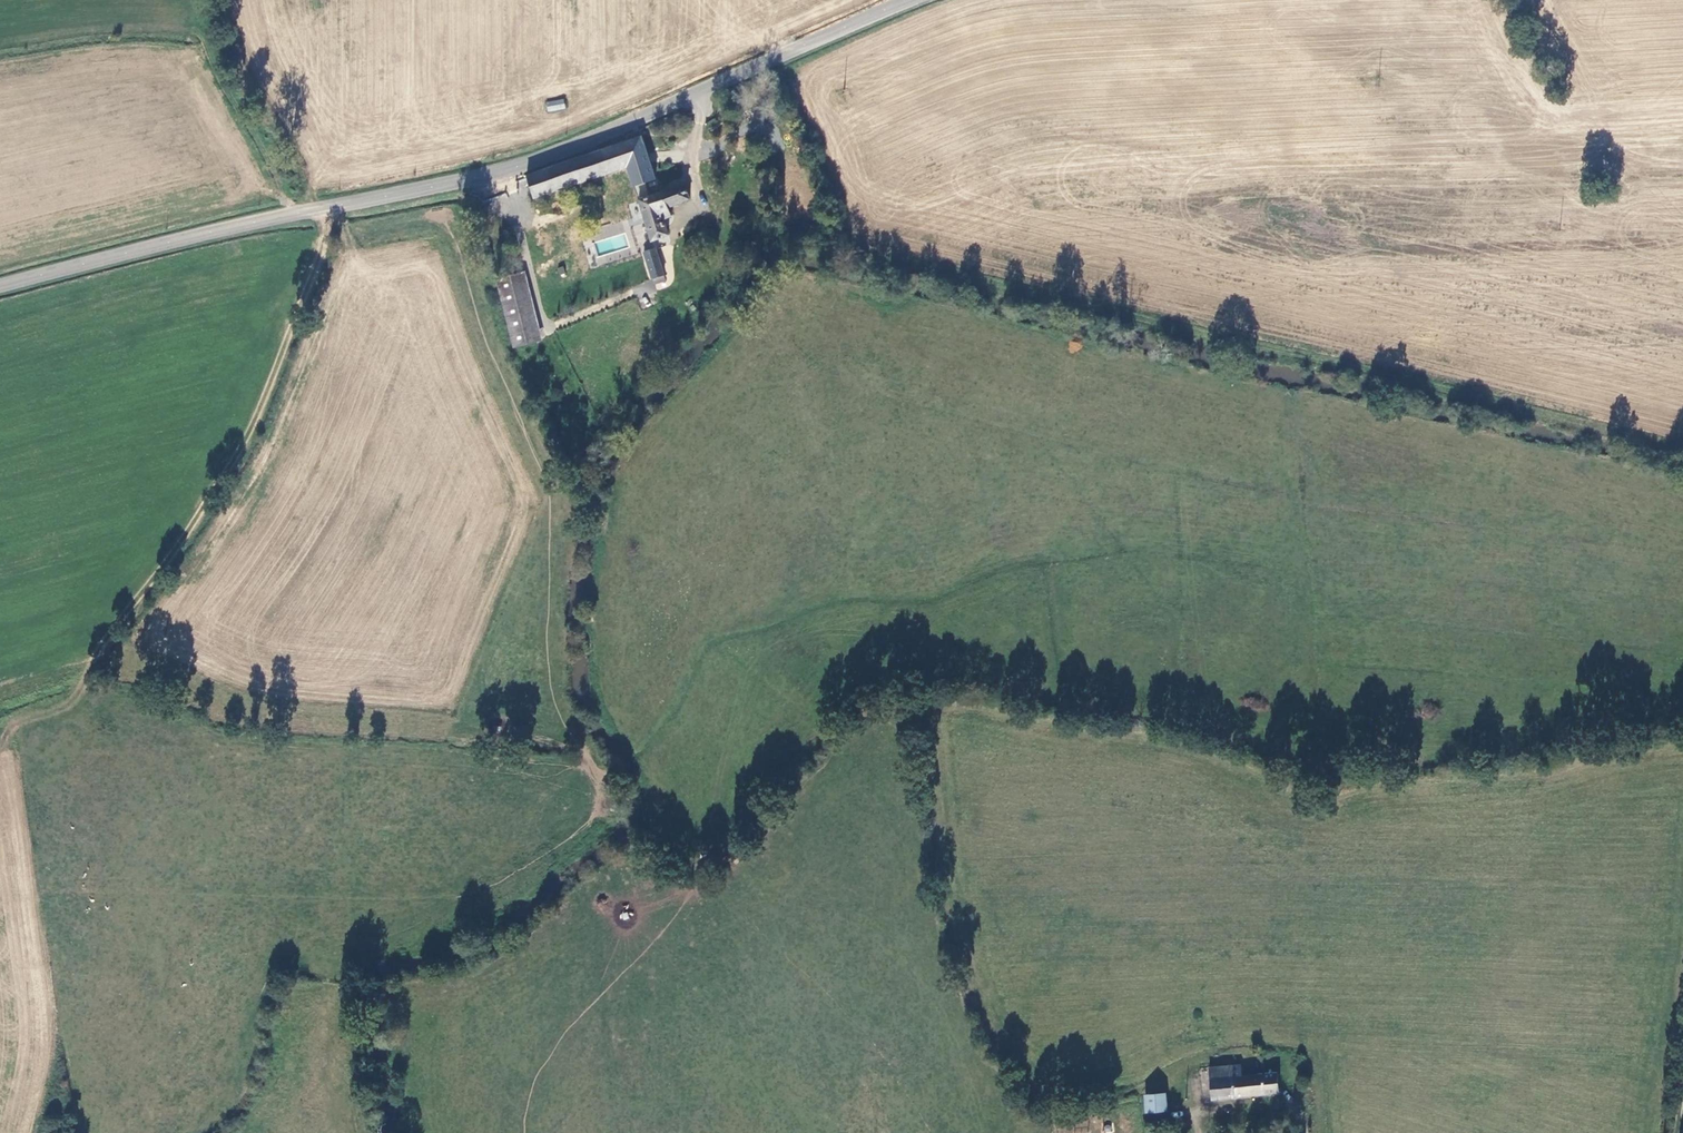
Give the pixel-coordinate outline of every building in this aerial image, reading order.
[(566,108),(564,98),(545,102),(547,112),(566,108)] [(655,180),(641,137),(526,176),(534,199),(627,168),(634,188),(655,180)] [(649,239),(663,234),(658,219),(668,216),(666,208),(687,201),(682,185),(636,200),(649,239)] [(653,280),(666,276),(656,247),(643,252),(653,280)] [(515,347),(544,340),(526,272),(498,279),(515,347)] [(1070,341),(1068,351),(1080,353),(1081,343),(1070,341)] [(1239,1075),(1239,1065),(1207,1067),(1209,1098),(1277,1094),(1276,1072),(1239,1075)] [(1146,1112),(1163,1111),(1162,1096),(1144,1097),(1146,1112)]
